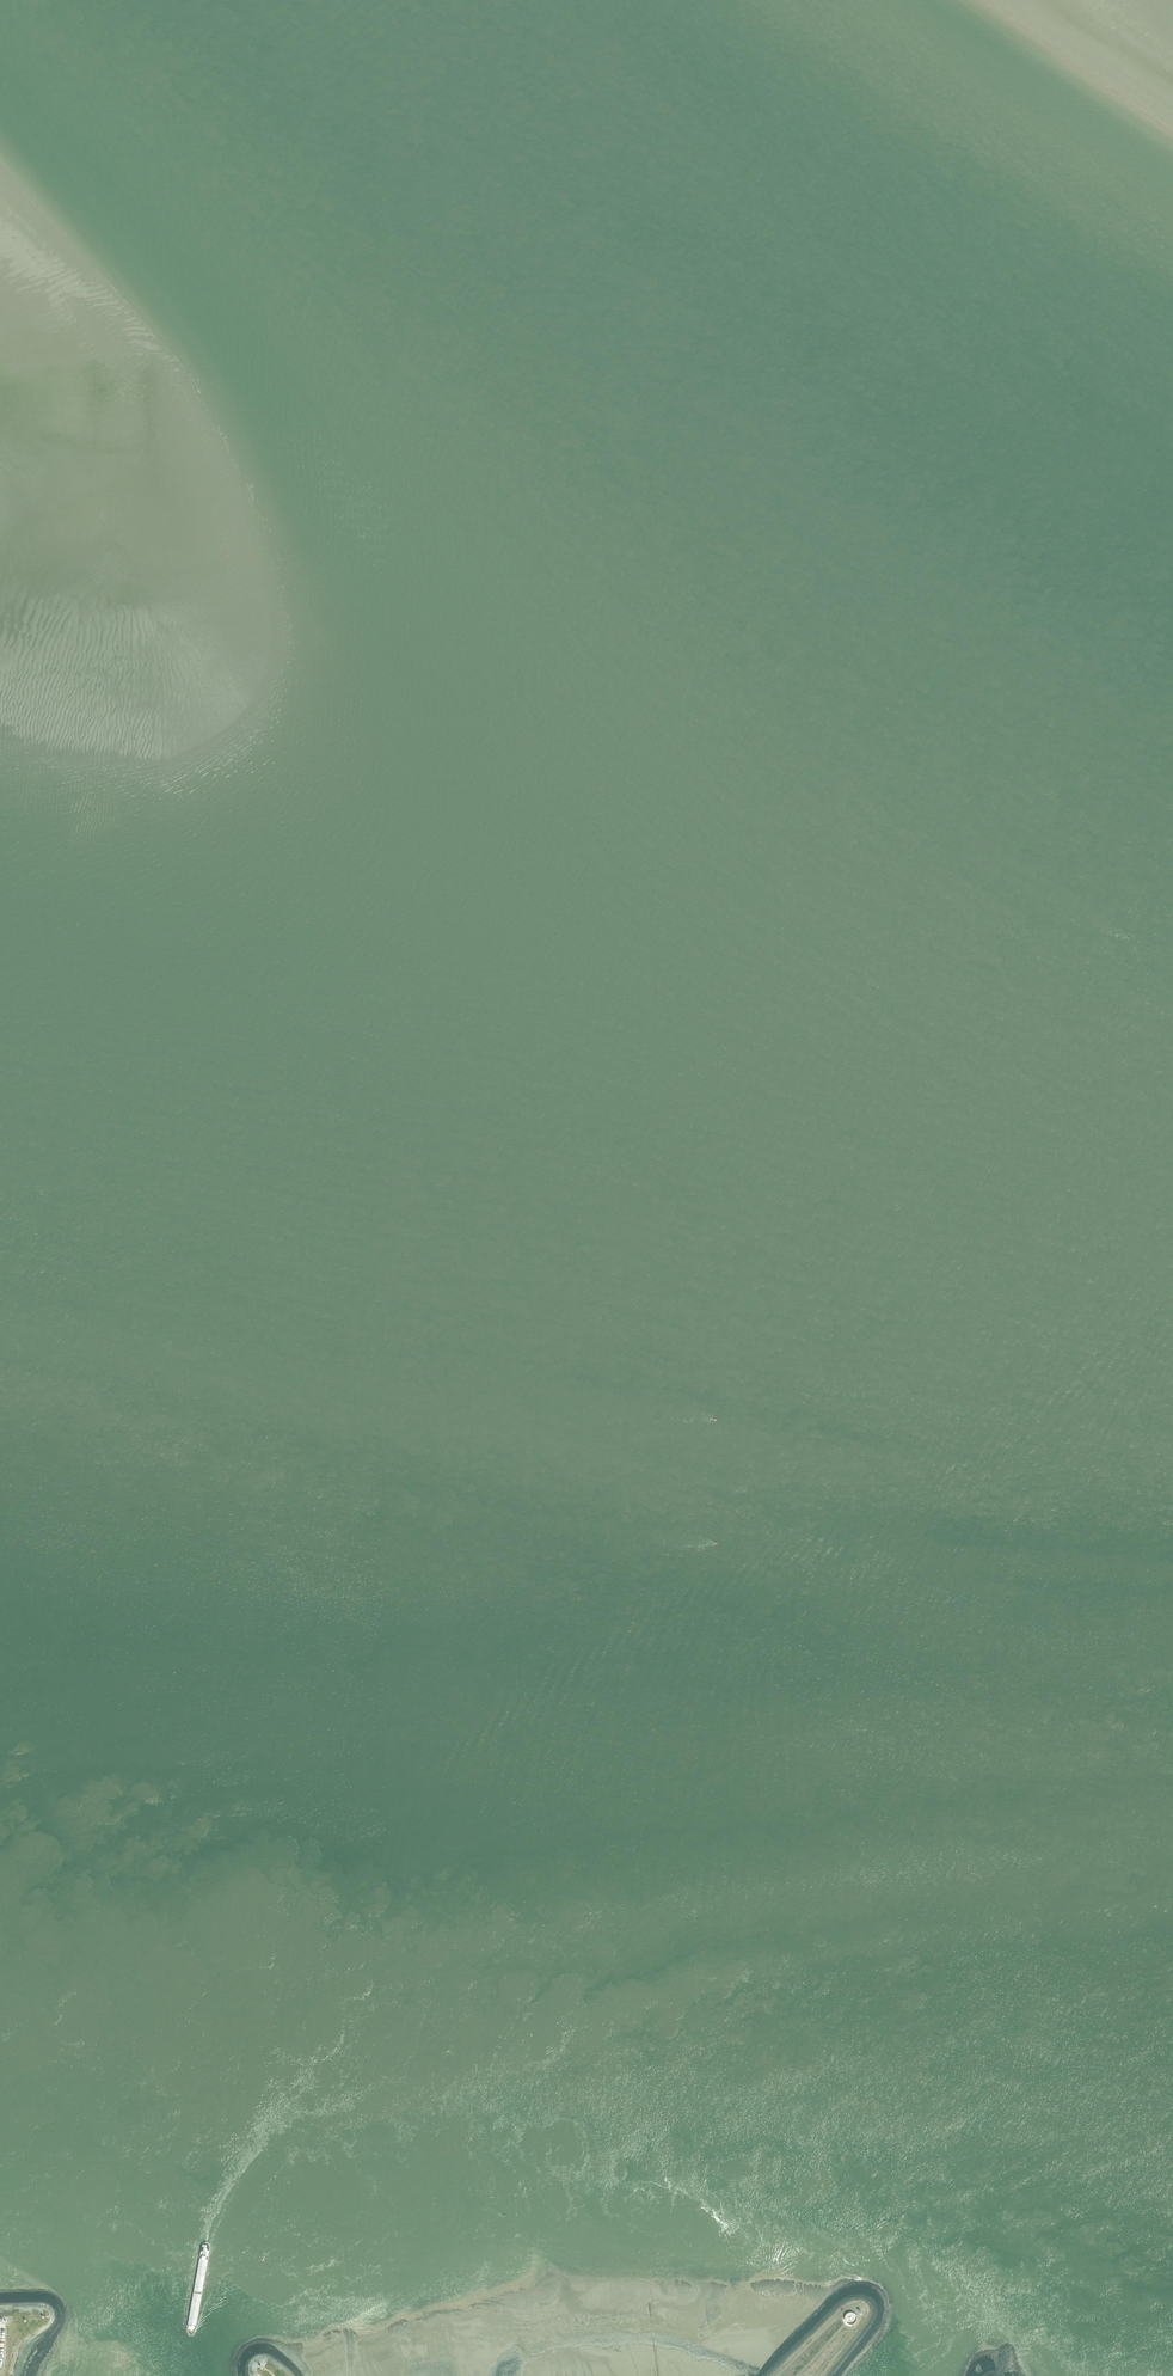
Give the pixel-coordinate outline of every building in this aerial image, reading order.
[(845,2316),(844,2318),(845,2320),(846,2322),(847,2323),(849,2324),(851,2324),(853,2324),(855,2322),(856,2321),(857,2319),(857,2317),(856,2315),(855,2313),(853,2312),(851,2311),(849,2312),(847,2313),(846,2314),(845,2316)]
